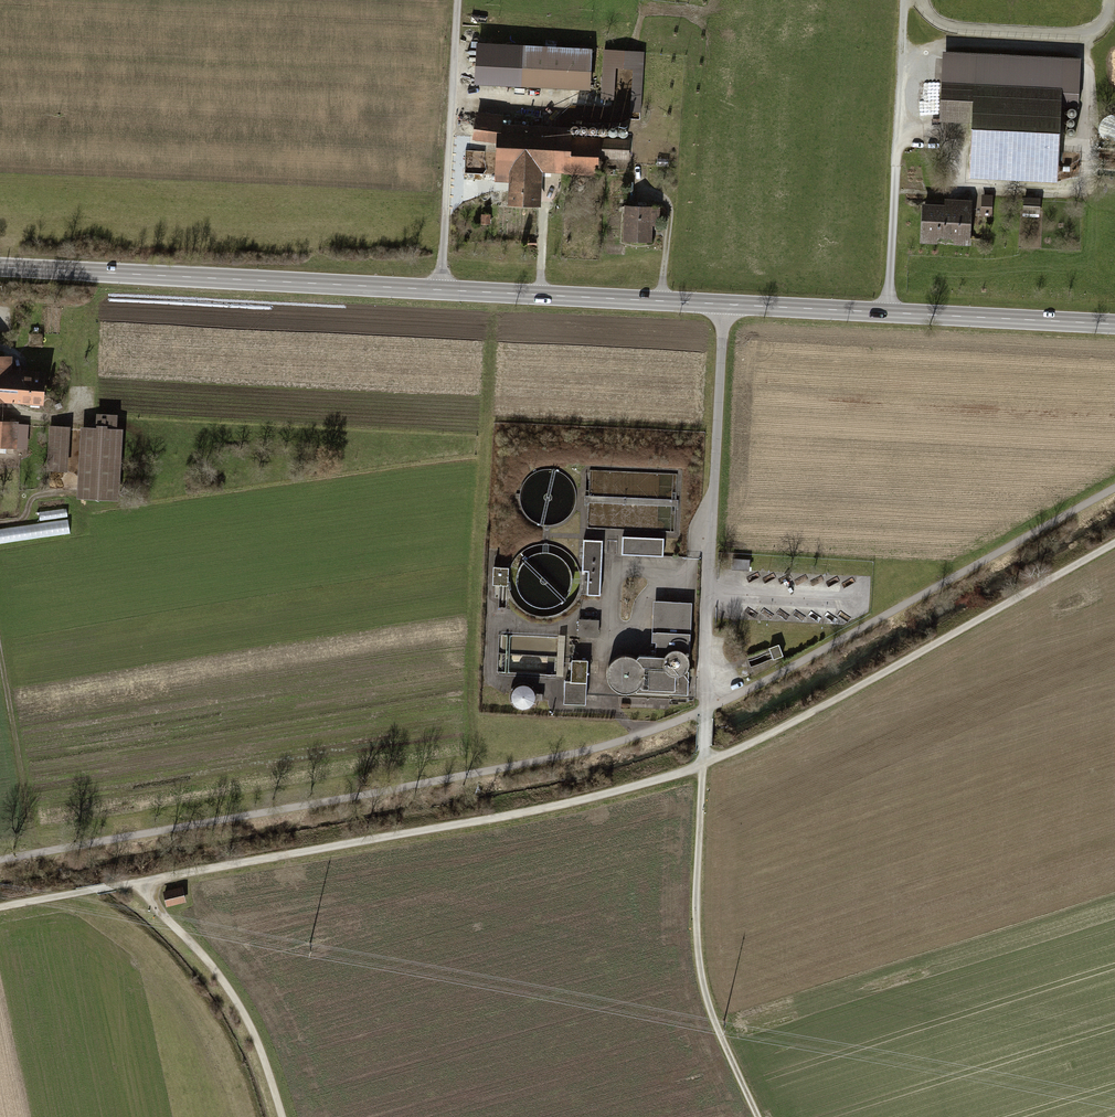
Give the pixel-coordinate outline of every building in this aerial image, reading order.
[(519,83),(519,88),(591,92),(593,50),(587,50),(588,31),(552,29),(551,48),(521,47),(521,54),(514,53),(514,58),(506,58),(505,78),(512,78),(512,83),(519,83)] [(627,52),(604,51),(604,68),(626,69),(627,52)] [(1079,60),(941,54),(938,125),(972,126),(970,177),(1058,181),(1062,92),(1078,92),(1079,60)] [(624,94),(624,107),(631,107),(632,95),(624,94)] [(605,104),(608,105),(610,105),(612,103),(613,100),(612,98),(610,96),(607,96),(605,97),(604,99),(604,102),(605,104)] [(1069,118),(1072,119),(1074,120),(1077,118),(1078,116),(1078,113),(1077,111),(1074,110),(1071,110),(1069,112),(1069,115),(1069,118)] [(509,183),(507,206),(539,208),(541,177),(598,180),(600,139),(571,138),(572,129),(558,128),(559,115),(514,113),(514,125),(502,125),(504,116),(476,114),(472,142),(496,145),(494,182),(509,183)] [(573,136),(576,137),(578,137),(580,135),(581,133),(580,130),(578,129),(575,128),(573,129),(572,132),(572,134),(573,136)] [(583,137),(585,138),(588,137),(590,136),(590,133),(590,131),(588,129),(585,129),(583,130),(581,132),(581,135),(583,137)] [(592,138),(595,139),(597,138),(599,136),(600,134),(599,131),(597,130),(595,129),(592,131),(591,133),(591,135),(592,138)] [(602,138),(605,139),(607,138),(609,137),(610,134),(609,132),(607,130),(604,130),(602,131),(601,133),(601,136),(602,138)] [(612,138),(614,139),(617,139),(619,137),(619,135),(619,132),(617,131),(614,130),(612,131),(610,134),(610,136),(612,138)] [(994,196),(981,195),(980,217),(992,218),(994,196)] [(1041,199),(1022,198),(1021,214),(1040,215),(1041,199)] [(923,205),(921,243),(971,246),(973,200),(945,199),(945,206),(923,205)] [(624,207),(623,243),(652,244),(653,227),(659,227),(660,208),(624,207)] [(43,336),(30,335),(29,347),(43,347),(43,336)] [(7,356),(0,356),(0,402),(45,405),(47,372),(6,369),(7,356)] [(95,430),(80,429),(77,500),(119,502),(123,432),(117,431),(118,417),(95,416),(95,430)] [(21,458),(22,423),(0,422),(0,458),(21,458)] [(70,428),(50,426),(47,472),(67,473),(70,428)] [(66,510),(38,514),(39,522),(68,518),(66,510)] [(68,521),(13,529),(15,543),(70,536),(68,521)] [(664,540),(623,538),(622,556),(664,559),(664,540)] [(601,598),(602,541),(584,541),(583,572),(588,572),(588,598),(601,598)] [(750,561),(733,561),(732,571),(750,572),(750,561)] [(509,568),(494,568),(494,586),(499,586),(507,586),(508,586),(509,568)] [(639,659),(639,664),(637,662),(630,660),(622,660),(615,663),(610,669),(608,677),(609,685),(613,691),(620,695),(628,697),(635,695),(638,693),(638,697),(689,698),(692,605),(654,604),(653,644),(657,644),(656,660),(639,659)] [(599,622),(578,621),(577,637),(598,638),(599,622)] [(780,647),(770,651),(774,662),(784,659),(780,647)] [(565,706),(586,707),(586,698),(588,664),(572,663),(571,684),(566,684),(565,706)] [(531,710),(535,706),(536,700),(535,695),(532,690),(527,688),(521,688),(516,690),(513,694),(511,700),(512,705),(516,710),(521,712),(526,712),(531,710)] [(182,888),(165,892),(168,904),(185,900),(182,888)]
